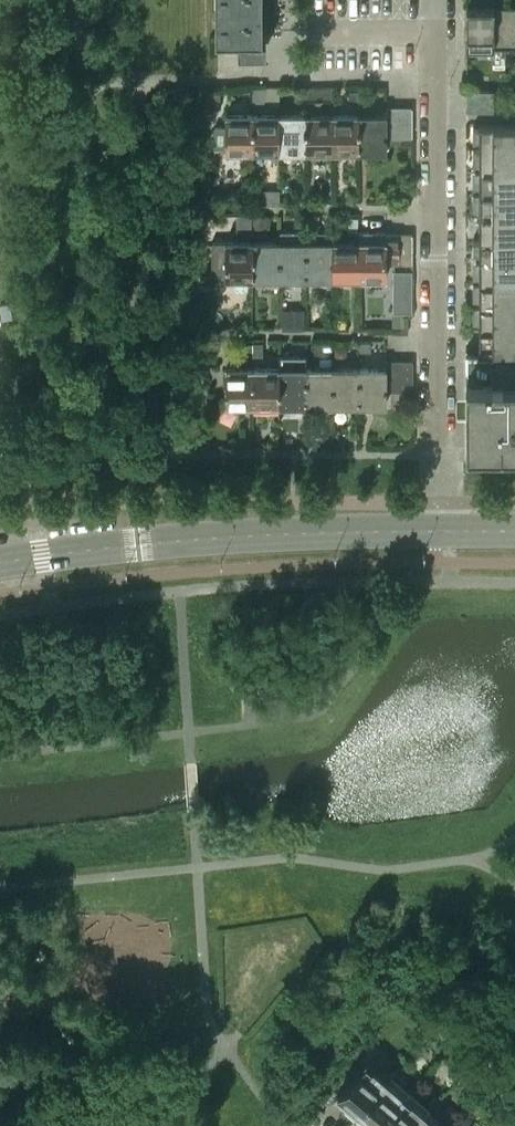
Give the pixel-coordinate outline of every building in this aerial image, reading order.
[(256,50),(256,44),(262,44),(262,35),(262,0),(215,0),(215,37),(238,37),(238,50),(256,50)] [(504,47),(504,11),(493,11),(493,6),(466,6),(466,47),(504,47)] [(504,11),(504,47),(514,47),(514,11),(504,11)] [(265,104),(265,86),(252,86),(252,91),(252,104),(265,104)] [(488,97),(488,89),(466,89),(466,97),(488,97)] [(296,104),(306,104),(306,91),(296,91),(296,104)] [(314,91),(306,91),(306,104),(314,104),(314,91)] [(357,104),(357,91),(348,91),(348,104),(357,104)] [(399,106),(386,106),(385,106),(385,114),(385,135),(386,135),(399,135),(399,106)] [(412,106),(399,106),(399,135),(412,135),(412,106)] [(252,150),(252,114),(225,114),(225,126),(214,126),(214,146),(225,146),(225,150),(252,150)] [(279,114),(252,114),(252,150),(279,150),(279,114)] [(306,114),(279,114),(279,150),(306,150),(306,114)] [(332,114),(306,114),(306,150),(332,150),(332,114)] [(359,114),(332,114),(332,150),(359,150),(359,114)] [(385,114),(359,114),(359,150),(386,150),(386,135),(385,135),(385,114)] [(479,124),(479,126),(472,126),(472,137),(479,137),(479,148),(514,148),(514,124),(479,124)] [(479,148),(472,148),(472,160),(479,160),(479,170),(514,170),(514,148),(479,148)] [(479,170),(479,193),(514,193),(514,170),(479,170)] [(253,203),(278,203),(278,189),(275,189),(275,194),(253,194),(253,203)] [(479,193),(479,194),(472,194),(472,205),(479,205),(479,215),(514,215),(514,193),(479,193)] [(251,214),(237,214),(237,235),(251,235),(251,214)] [(306,214),(294,214),(294,225),(306,225),(306,214)] [(479,215),(479,238),(514,238),(514,215),(479,215)] [(252,216),(252,235),(267,235),(267,216),(252,216)] [(386,262),(386,241),(385,241),(385,233),(385,230),(359,230),(358,241),(358,276),(386,276),(386,262)] [(399,233),(385,233),(385,241),(386,241),(386,262),(399,262),(399,233)] [(412,233),(399,233),(399,262),(412,262),(412,233)] [(479,238),(479,239),(472,239),(472,250),(479,250),(479,261),(514,261),(514,238),(479,238)] [(225,242),(216,242),(216,263),(225,263),(225,276),(251,276),(252,241),(225,241),(225,242)] [(279,241),(252,241),(251,276),(279,276),(279,241)] [(306,241),(279,241),(279,276),(306,276),(306,241)] [(332,241),(306,241),(306,276),(332,276),(332,241)] [(358,241),(332,241),(332,276),(358,276),(358,241)] [(479,261),(479,283),(514,283),(514,261),(479,261)] [(394,269),(394,284),(412,284),(412,269),(394,269)] [(479,283),(479,284),(472,284),(472,295),(479,295),(479,306),(514,306),(514,283),(479,283)] [(0,304),(0,315),(1,320),(11,318),(9,303),(0,304)] [(479,306),(472,306),(472,318),(479,318),(479,328),(514,328),(514,306),(479,306)] [(281,309),(281,328),(292,328),(292,309),(281,309)] [(479,328),(479,350),(479,352),(514,352),(514,328),(479,328)] [(479,352),(479,350),(465,350),(465,446),(514,446),(514,352),(479,352)] [(399,360),(385,360),(385,368),(386,388),(399,388),(399,360)] [(412,360),(399,360),(399,388),(412,388),(412,360)] [(225,403),(252,403),(252,368),(225,368),(225,403)] [(278,368),(252,368),(252,403),(278,403),(278,368)] [(305,368),(278,368),(278,403),(305,403),(305,368)] [(331,368),(305,368),(305,403),(331,403),(331,368)] [(358,368),(331,368),(331,403),(358,403),(358,368)] [(385,368),(358,368),(358,403),(386,403),(386,388),(385,368)] [(341,1106),(354,1117),(385,1080),(365,1062),(337,1096),(344,1102),(341,1106)] [(354,1117),(364,1125),(369,1125),(370,1124),(373,1125),(379,1125),(405,1096),(385,1080),(354,1117)] [(379,1125),(413,1125),(424,1113),(405,1096),(379,1125)] [(413,1125),(439,1125),(424,1113),(413,1125)]
